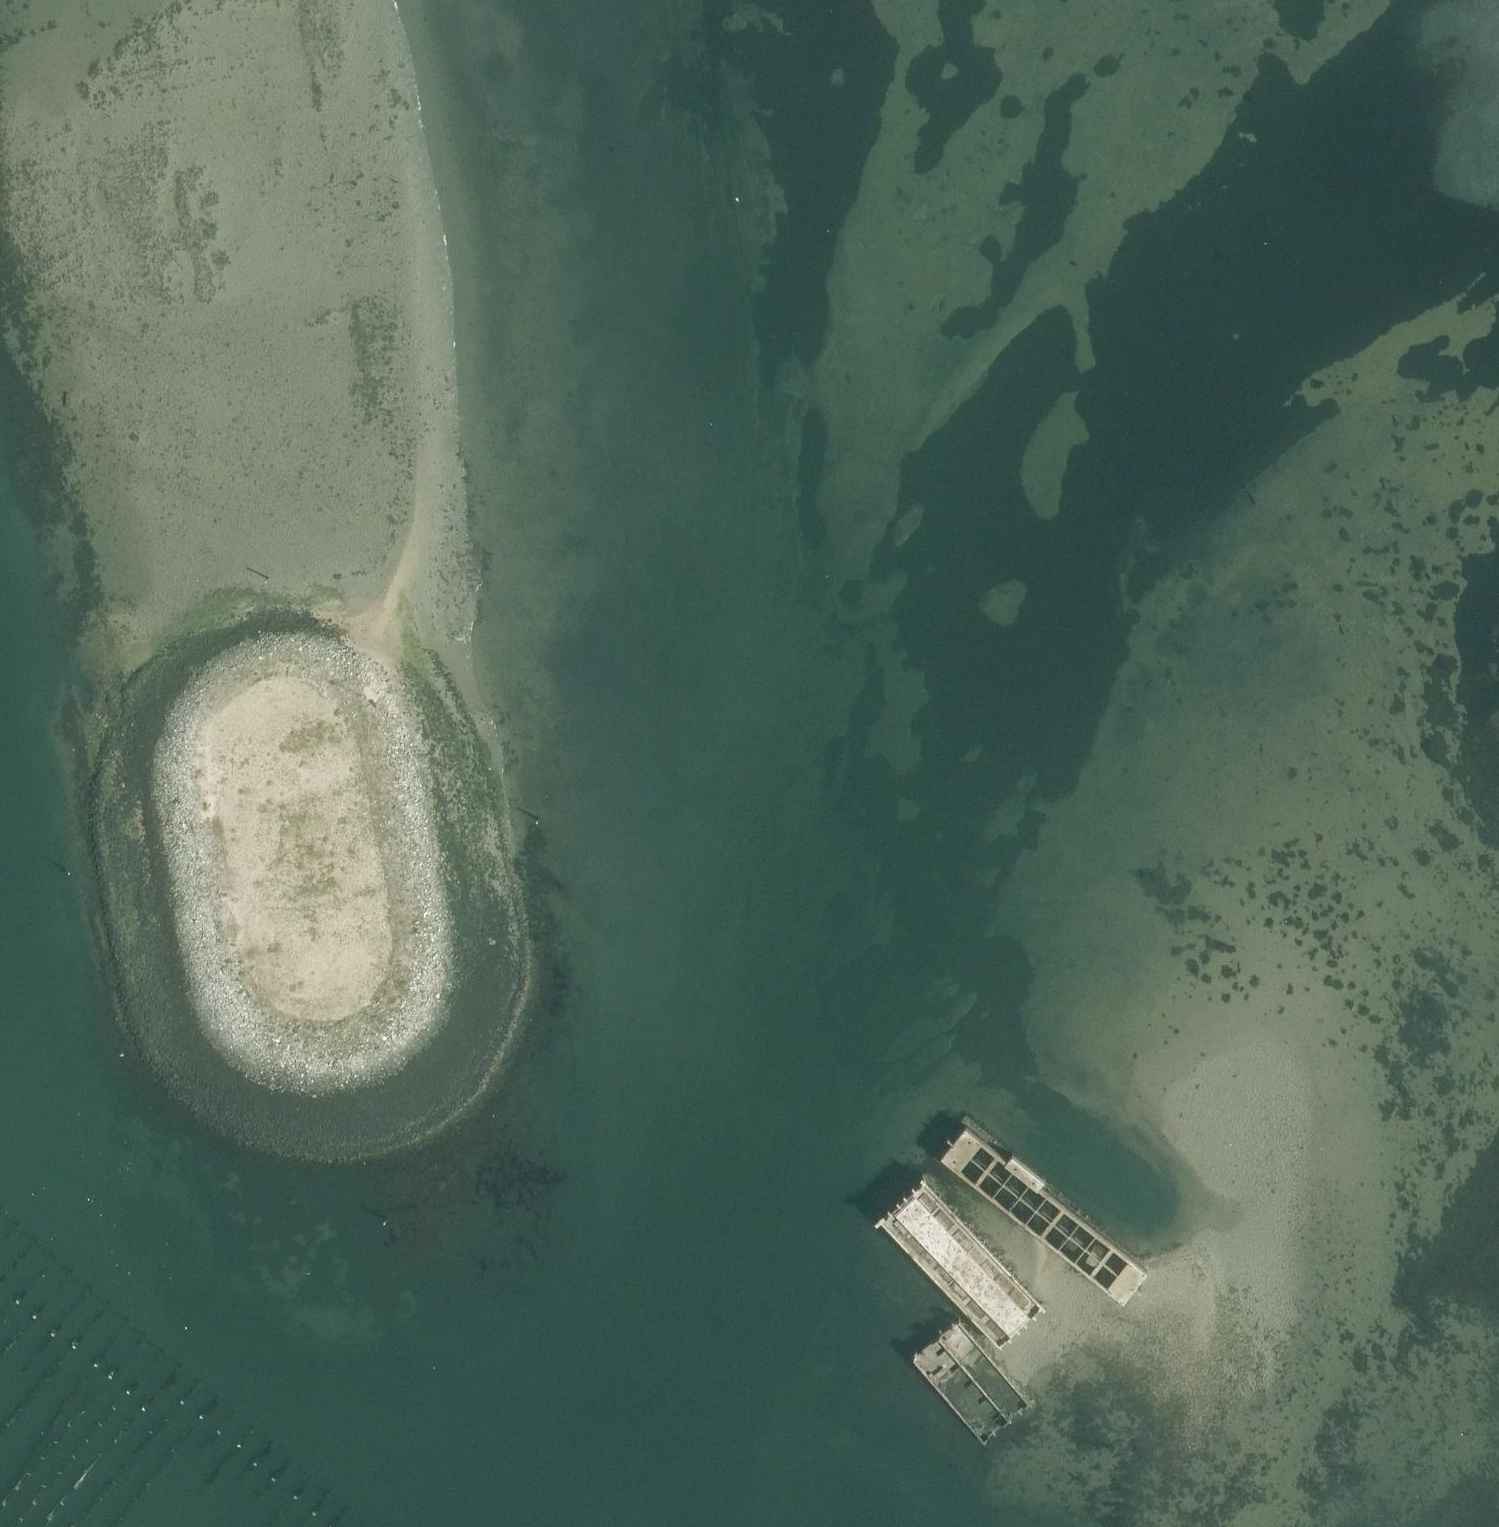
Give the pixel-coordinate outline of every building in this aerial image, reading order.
[(1142,1268),(973,1142),(951,1172),(1120,1298),(1142,1268)] [(1040,1299),(924,1182),(881,1224),(997,1341),(1040,1299)] [(1022,1396),(957,1330),(924,1363),(989,1429),(1022,1396)]
